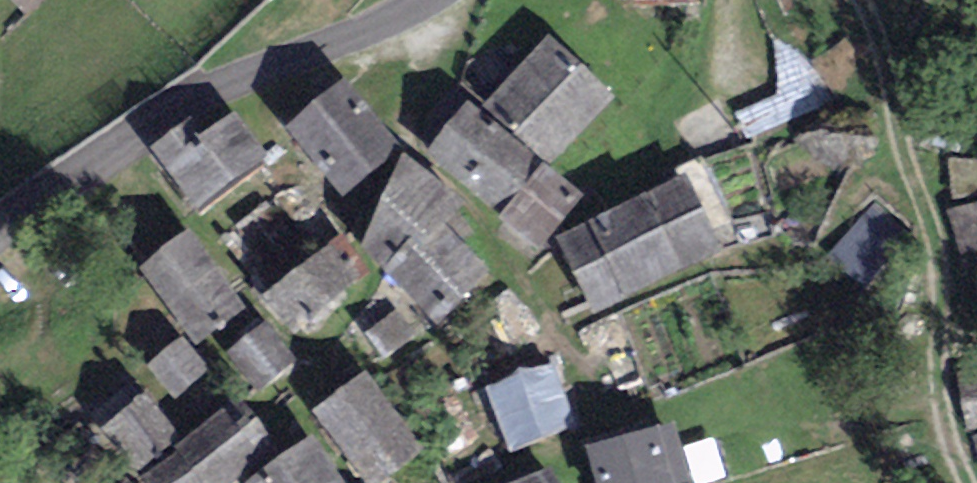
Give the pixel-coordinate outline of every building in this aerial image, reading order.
[(32,14),(46,0),(17,0),(32,14)] [(544,38),(479,107),(545,169),(610,100),(544,38)] [(340,76),(280,126),(341,197),(400,147),(340,76)] [(419,156),(493,215),(532,167),(458,107),(419,156)] [(258,145),(185,206),(254,289),(327,228),(258,145)] [(402,154),(376,197),(422,243),(443,224),(464,203),(402,154)] [(532,167),(493,215),(534,249),(577,195),(536,162),(532,167)] [(645,204),(677,266),(719,244),(686,182),(645,204)] [(357,247),(435,329),(492,272),(443,224),(422,243),(376,197),(357,247)] [(949,212),(964,261),(976,257),(976,203),(949,212)] [(555,251),(588,313),(677,266),(645,204),(555,251)] [(193,228),(139,269),(199,346),(253,304),(193,228)] [(329,239),(262,296),(297,337),(365,280),(329,239)] [(403,298),(368,320),(385,347),(420,324),(403,298)] [(301,357),(270,322),(239,349),(269,384),(301,357)] [(213,371),(180,336),(146,370),(179,404),(213,371)] [(552,364),(481,391),(505,454),(576,426),(552,364)] [(413,442),(364,374),(310,414),(359,481),(413,442)] [(960,399),(970,428),(976,426),(976,393),(960,399)] [(103,428),(140,469),(178,435),(141,394),(103,428)] [(273,452),(237,405),(173,455),(175,457),(141,482),(142,482),(233,482),(273,452)] [(675,420),(578,446),(588,482),(687,482),(691,482),(675,420)] [(245,481),(246,482),(344,482),(313,436),(245,481)]
